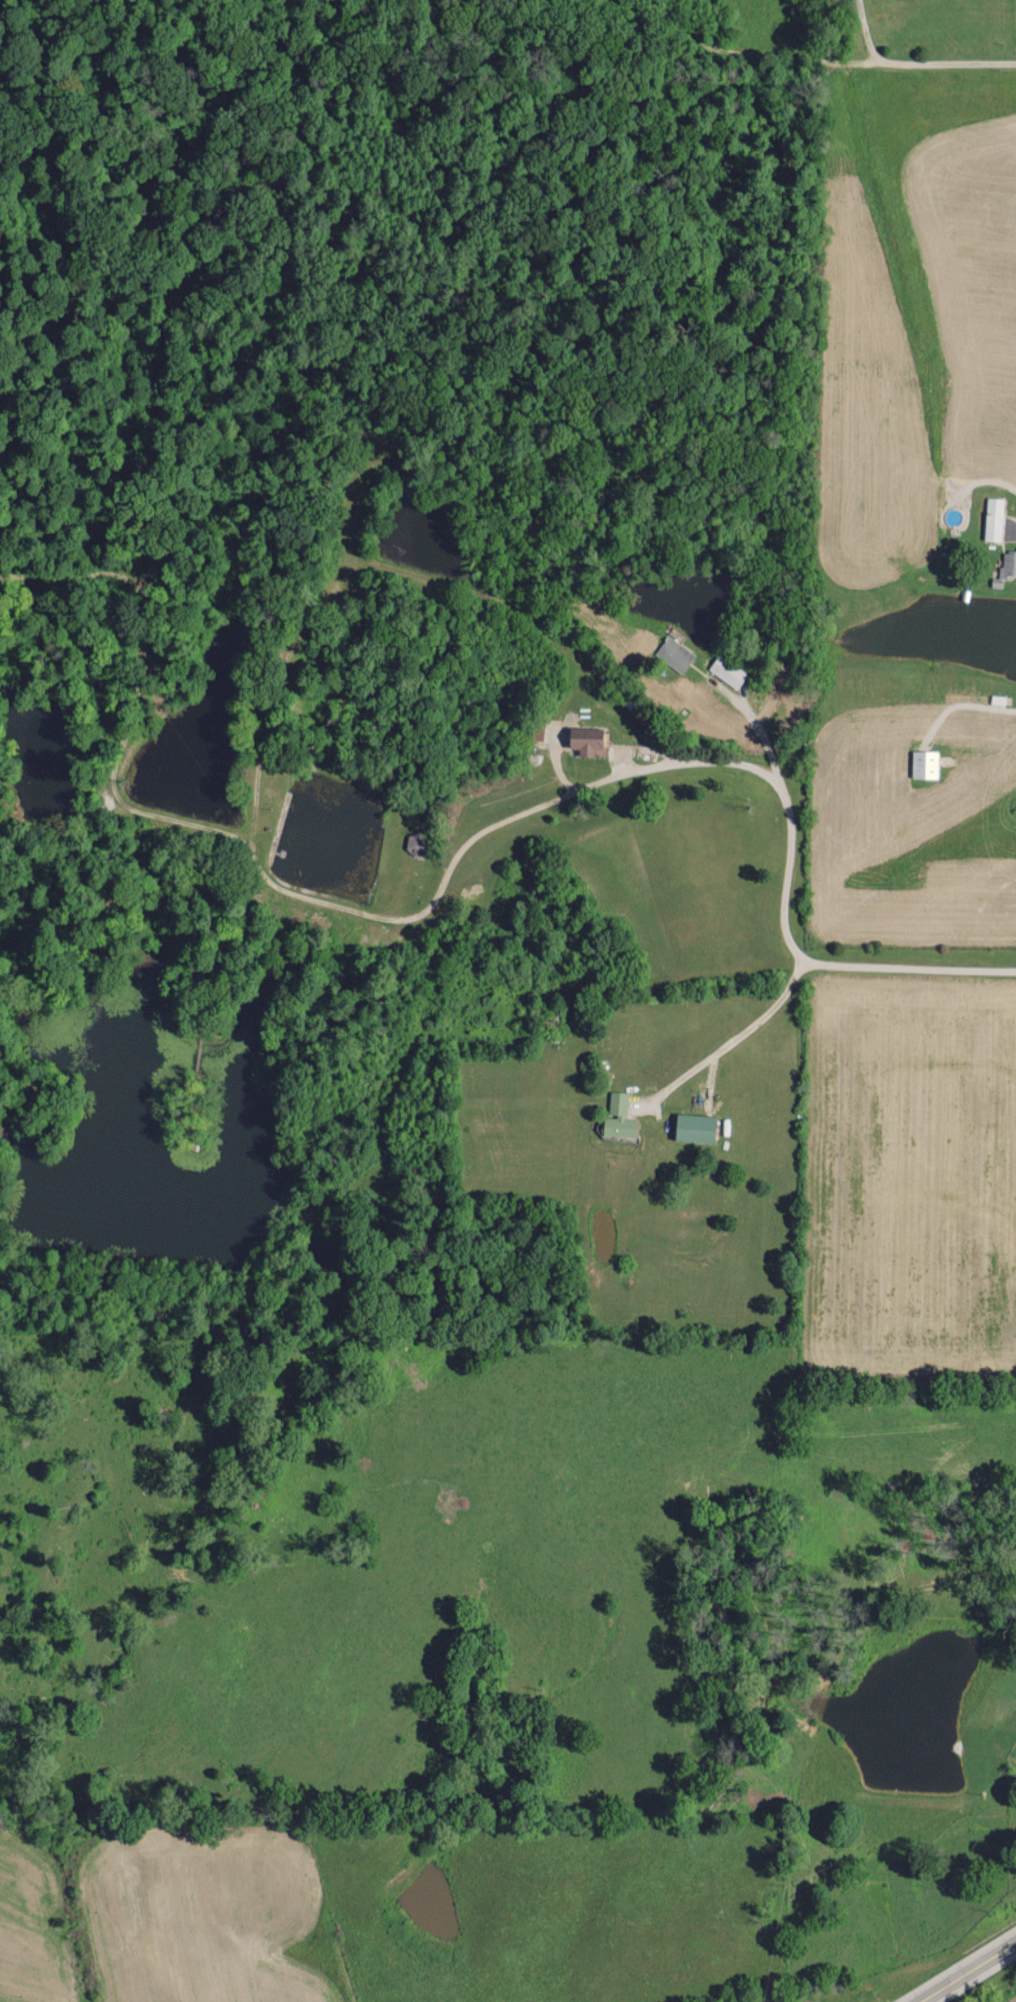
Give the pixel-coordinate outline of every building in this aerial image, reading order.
[(1002,498),(985,498),(984,541),(1000,541),(1002,498)] [(681,673),(694,655),(666,635),(653,654),(681,673)] [(707,669),(735,690),(747,674),(718,653),(707,669)] [(593,756),(593,749),(601,749),(602,728),(569,727),(568,748),(578,749),(578,756),(593,756)] [(937,751),(911,751),(911,778),(937,779),(937,751)] [(428,841),(409,833),(403,850),(422,857),(428,841)] [(636,1120),(625,1119),(626,1093),(609,1092),(608,1116),(603,1116),(602,1136),(635,1137),(636,1120)] [(674,1141),(714,1143),(715,1116),(675,1115),(674,1141)]
